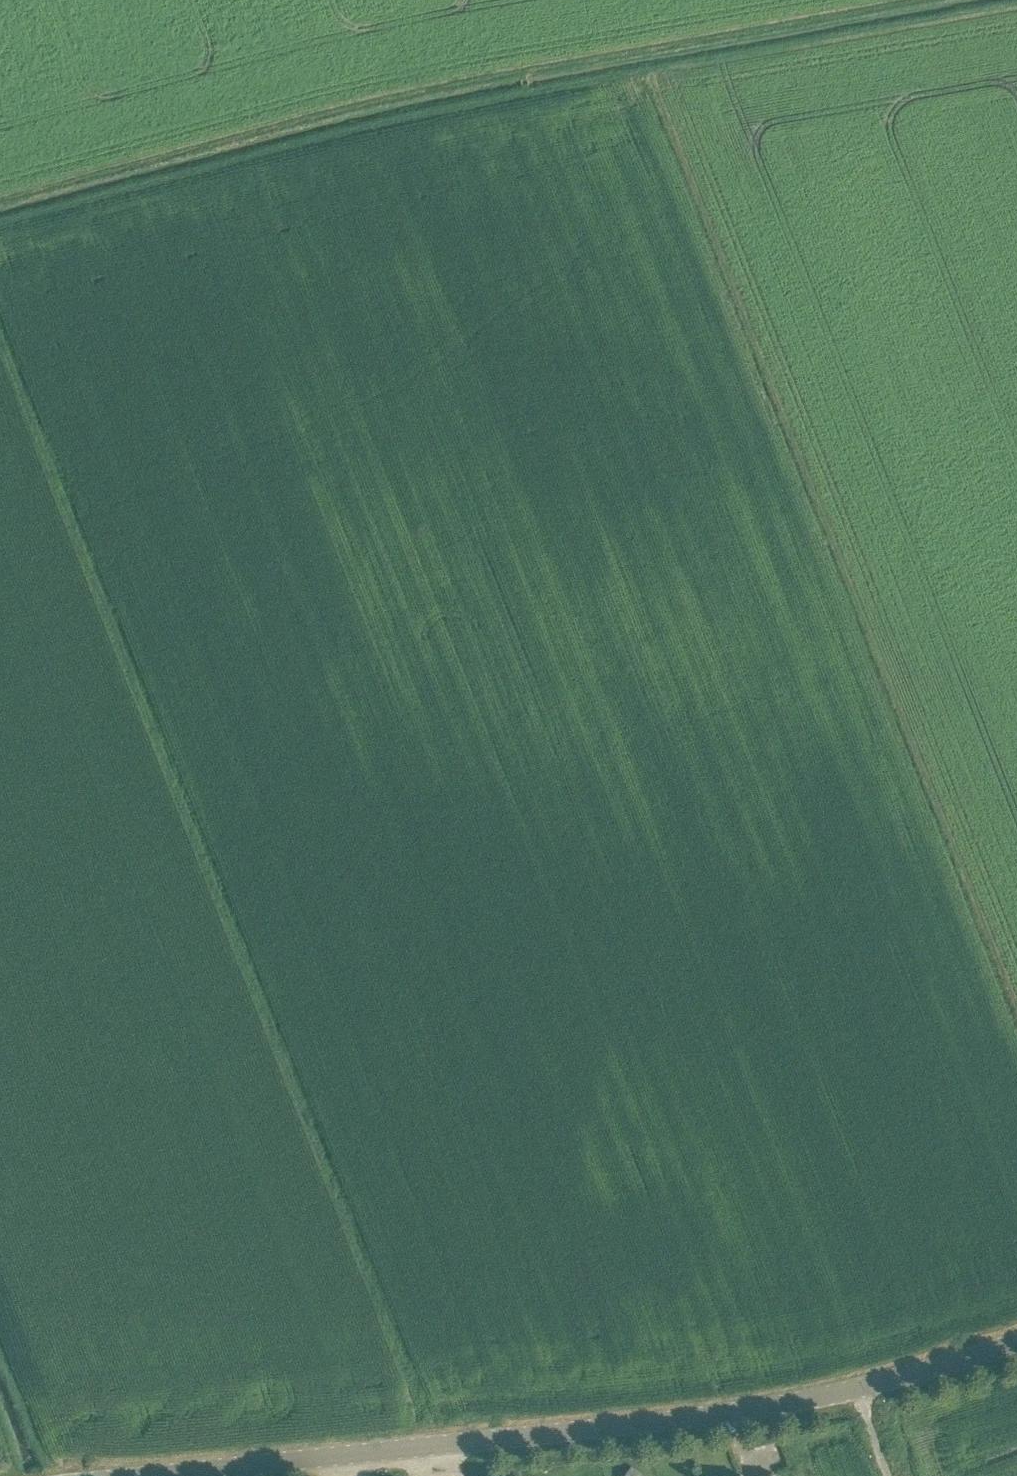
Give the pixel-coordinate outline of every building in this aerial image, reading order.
[(622,1475),(652,1475),(631,1462),(622,1475)]
